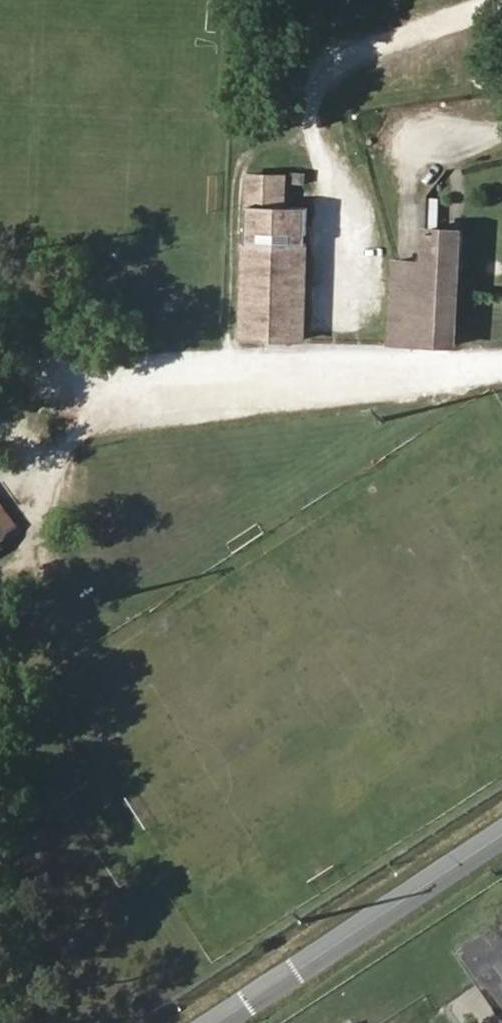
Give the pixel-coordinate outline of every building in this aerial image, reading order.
[(305,183),(306,173),(295,172),(294,182),(305,183)] [(303,339),(307,207),(283,206),(284,176),(247,175),(243,337),(303,339)] [(454,345),(459,231),(425,229),(423,262),(395,261),(392,343),(454,345)] [(0,508),(0,534),(4,539),(16,530),(0,508)] [(455,952),(501,1021),(501,920),(455,952)]
